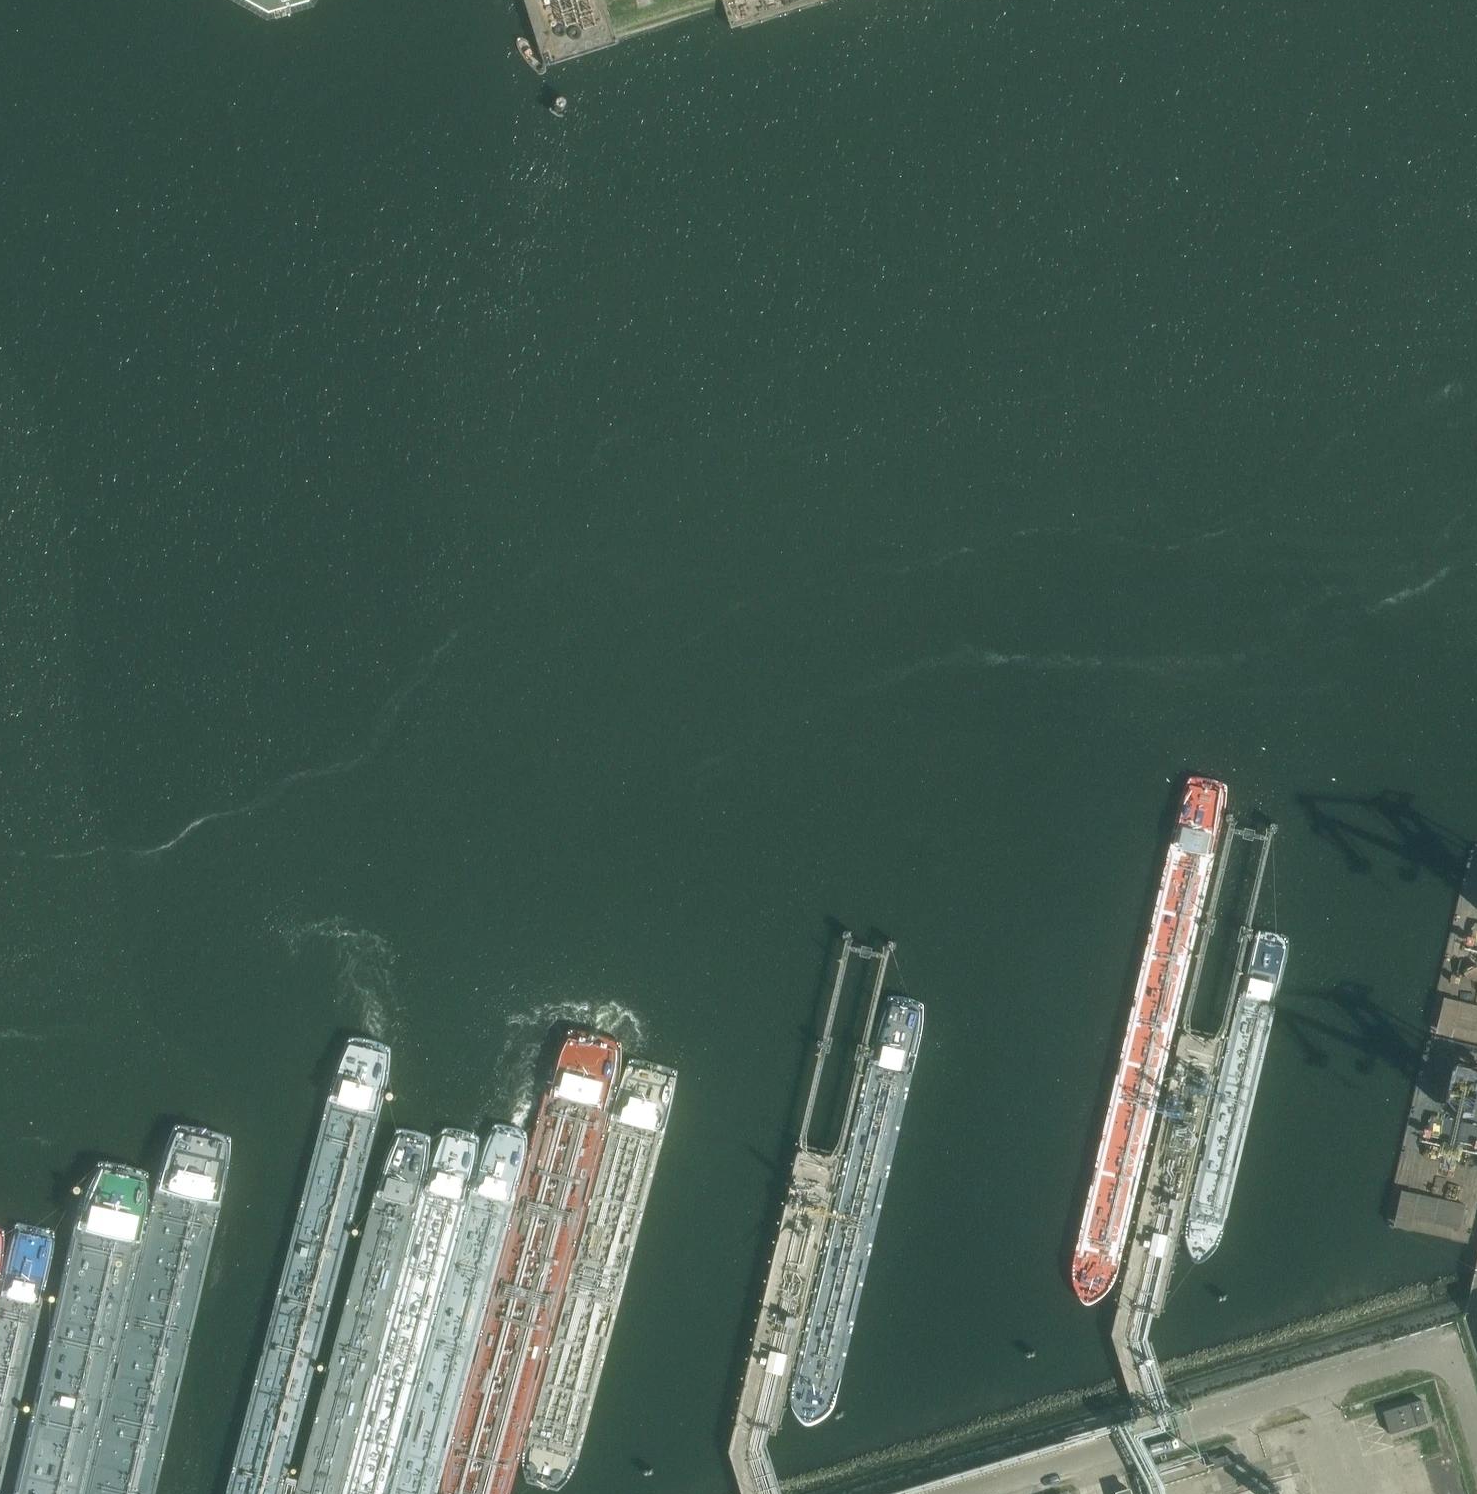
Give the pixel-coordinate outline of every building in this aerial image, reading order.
[(1200,1058),(1210,1060),(1213,1050),(1202,1048),(1200,1058)] [(817,1175),(827,1177),(830,1167),(820,1165),(817,1175)] [(1422,1400),(1384,1412),(1391,1435),(1429,1423),(1422,1400)]
